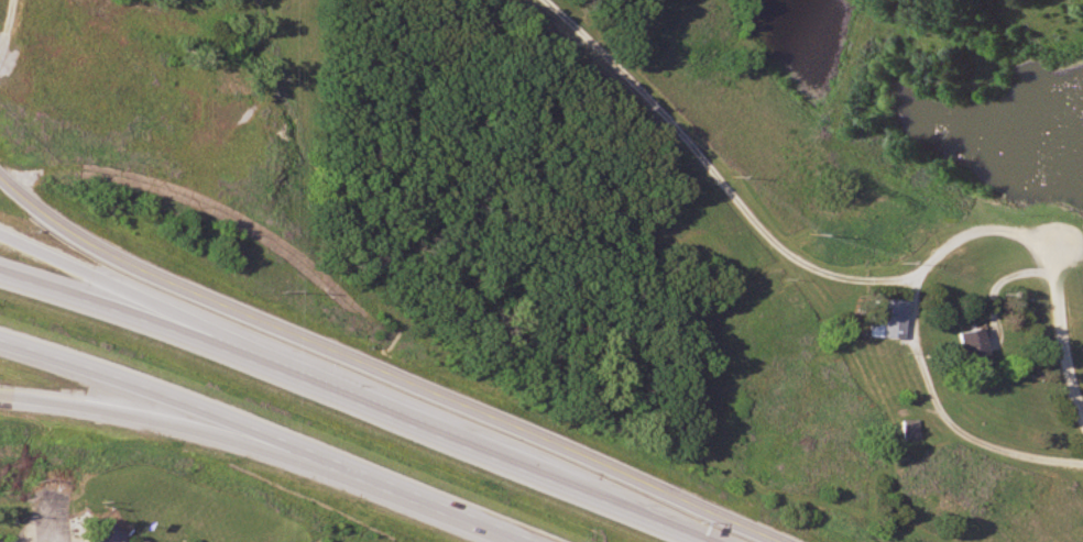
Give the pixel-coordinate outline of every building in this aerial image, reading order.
[(866,339),(900,339),(900,301),(866,301),(866,339)] [(954,362),(979,357),(974,329),(949,334),(954,362)] [(900,439),(915,439),(915,421),(900,421),(900,439)] [(107,521),(86,541),(119,541),(118,541),(122,536),(107,521)]
